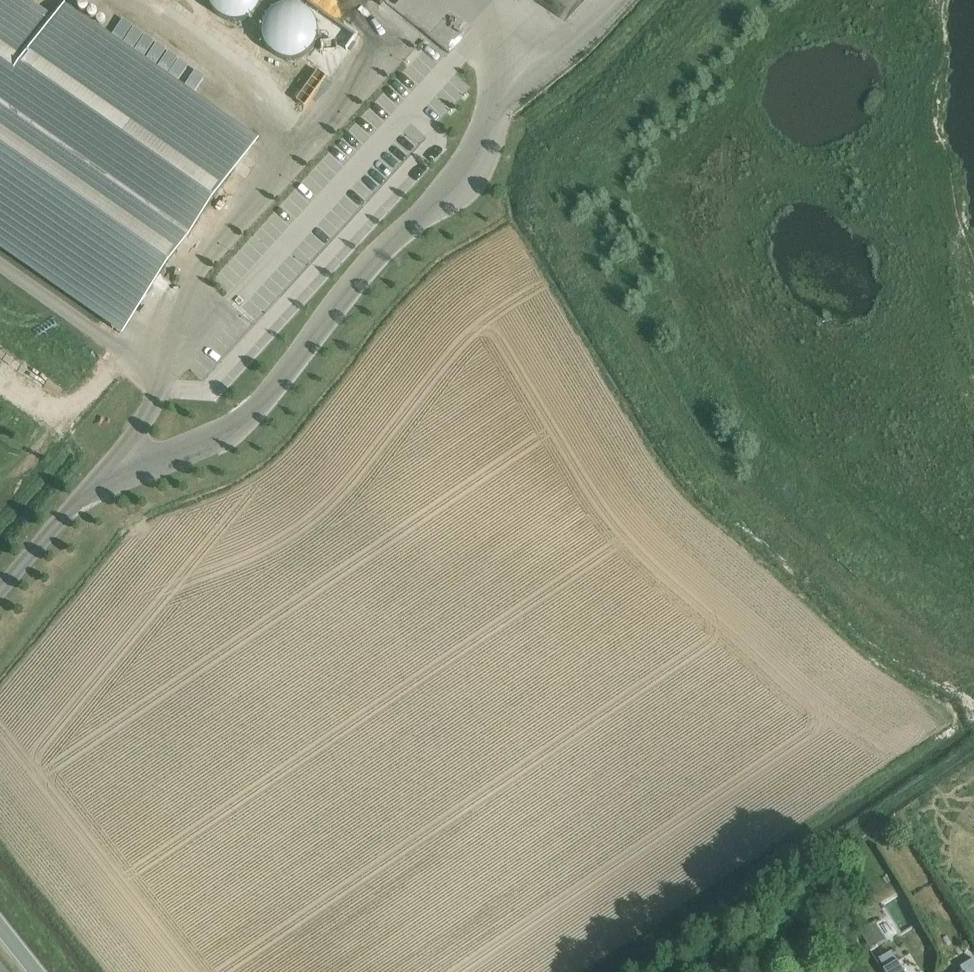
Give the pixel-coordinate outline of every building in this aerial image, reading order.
[(122,329),(255,140),(229,122),(144,62),(65,6),(54,21),(40,12),(23,0),(0,0),(0,244),(122,329)] [(378,0),(343,0),(333,17),(351,28),(359,15),(367,19),(378,0)] [(589,7),(583,0),(547,0),(546,2),(569,26),(589,7)] [(901,894),(887,903),(902,930),(917,922),(901,894)] [(873,921),(861,930),(874,949),(886,940),(873,921)] [(973,958),(961,966),(964,971),(973,971),(973,958)] [(883,969),(885,971),(906,971),(898,960),(883,969)]
